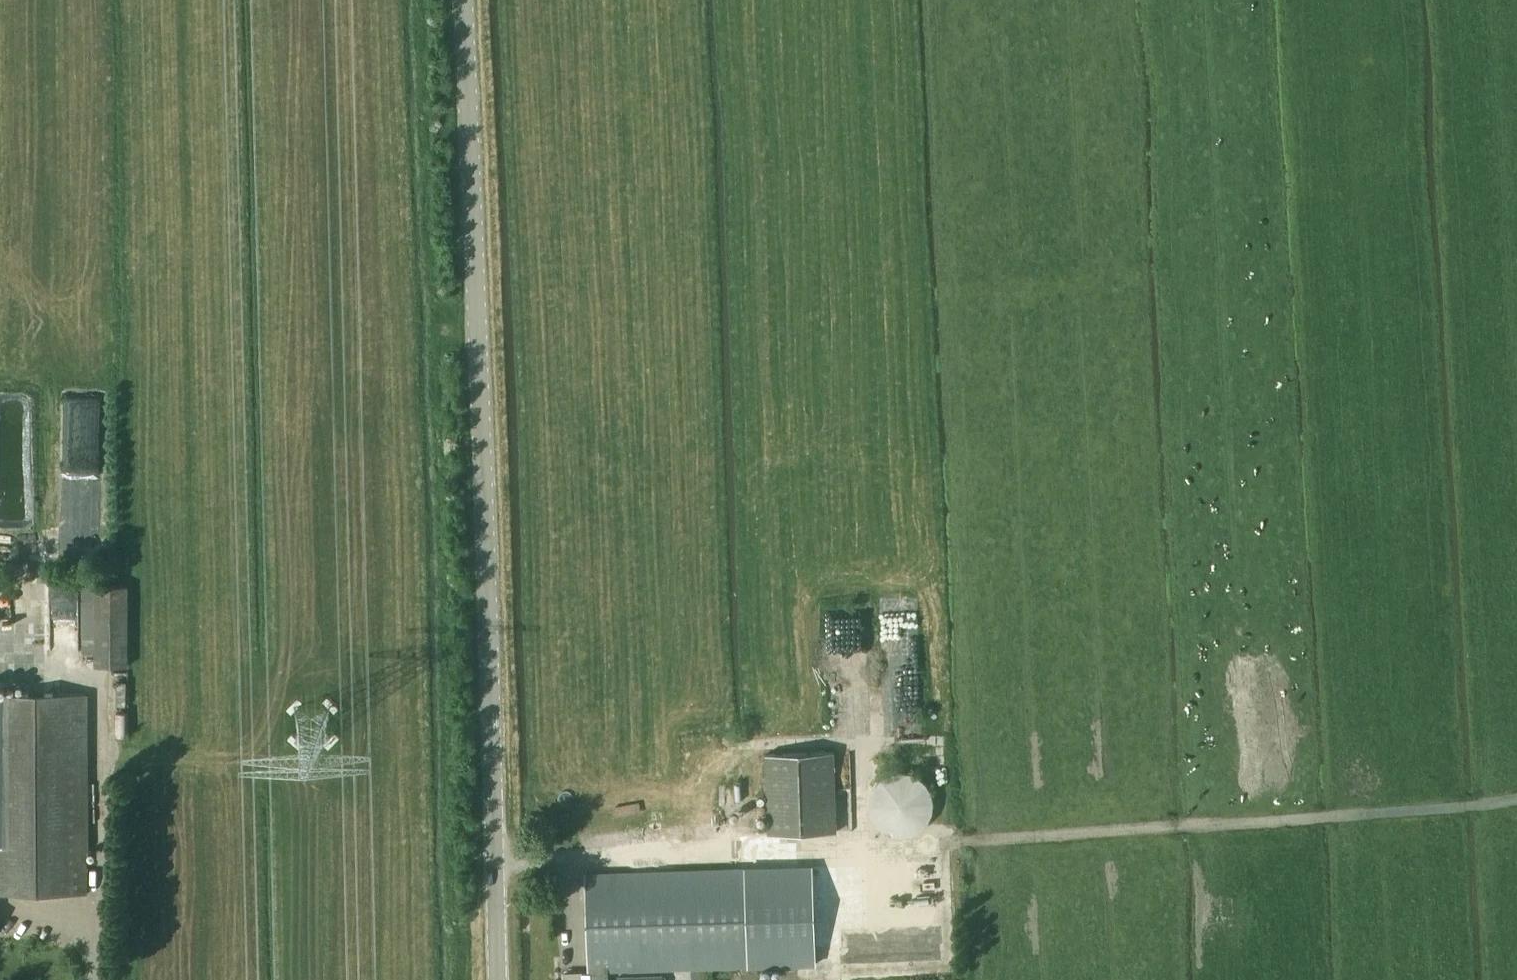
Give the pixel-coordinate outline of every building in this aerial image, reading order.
[(82,650),(95,650),(95,665),(128,665),(128,585),(82,586),(82,650)] [(86,893),(86,692),(0,692),(0,893),(86,893)] [(837,832),(834,751),(764,754),(767,834),(837,832)] [(562,970),(563,979),(609,979),(608,971),(815,964),(812,866),(585,873),(588,971),(582,971),(582,970),(562,970)]
